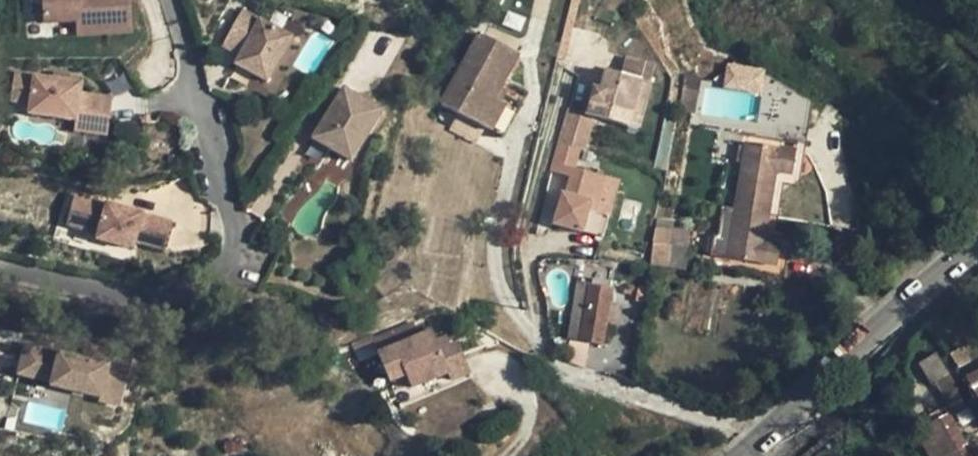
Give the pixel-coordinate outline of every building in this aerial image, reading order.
[(44,23),(76,21),(77,36),(132,33),(130,0),(42,0),(44,23)] [(267,81),(291,37),(242,10),(222,46),(240,55),(235,63),(267,81)] [(472,18),(467,27),(485,37),(490,28),(472,18)] [(77,36),(76,21),(44,23),(44,38),(77,36)] [(472,48),(441,103),(458,113),(484,128),(491,131),(492,129),(503,108),(505,105),(494,99),(504,82),(518,56),(485,37),(467,27),(460,41),(472,48)] [(642,36),(619,31),(618,37),(619,40),(621,39),(641,43),(642,36)] [(636,49),(618,45),(615,60),(633,63),(636,49)] [(567,108),(557,144),(578,150),(583,150),(589,131),(593,117),(599,118),(627,125),(640,82),(604,72),(599,91),(594,89),(587,114),(567,108)] [(29,114),(77,121),(78,112),(110,116),(113,96),(81,92),(82,82),(15,73),(11,101),(30,104),(29,114)] [(504,82),(494,99),(505,105),(503,108),(514,114),(525,93),(504,82)] [(649,84),(640,82),(627,125),(637,128),(649,84)] [(697,87),(679,83),(674,110),(693,114),(697,87)] [(382,111),(343,88),(313,138),(352,161),(382,111)] [(503,108),(492,129),(503,135),(514,114),(503,108)] [(107,135),(110,116),(78,112),(77,121),(75,131),(107,135)] [(484,128),(458,113),(448,130),(475,145),(484,128)] [(593,117),(589,131),(595,133),(599,118),(593,117)] [(794,151),(745,143),(734,209),(767,216),(774,174),(789,177),(794,151)] [(578,150),(557,144),(549,171),(570,177),(565,194),(562,193),(553,224),(581,232),(595,236),(601,215),(594,214),(587,212),(589,202),(597,204),(604,177),(573,169),(578,150)] [(173,221),(75,194),(66,226),(99,235),(98,239),(134,249),(136,242),(165,250),(173,221)] [(597,204),(589,202),(587,212),(594,214),(597,204)] [(767,216),(734,209),(721,207),(716,237),(712,236),(710,255),(720,257),(777,266),(779,245),(773,244),(764,243),(767,216)] [(608,217),(601,215),(595,236),(602,238),(608,217)] [(778,218),(767,216),(764,243),(773,244),(775,234),(778,218)] [(651,243),(649,266),(668,267),(671,246),(687,246),(688,232),(672,230),(672,221),(658,218),(655,230),(653,243),(651,243)] [(775,234),(773,244),(779,245),(789,247),(791,237),(775,234)] [(789,247),(779,245),(777,266),(775,276),(785,278),(789,247)] [(687,246),(671,246),(668,267),(685,269),(687,246)] [(775,276),(777,266),(720,257),(718,267),(775,276)] [(588,287),(576,284),(567,339),(579,341),(588,287)] [(612,290),(588,287),(579,341),(602,345),(605,324),(609,303),(612,290)] [(618,305),(609,303),(605,324),(615,326),(618,305)] [(417,324),(375,341),(380,352),(422,336),(417,324)] [(460,344),(452,347),(448,348),(444,338),(438,341),(433,331),(422,336),(380,352),(392,381),(401,405),(418,398),(455,384),(473,376),(471,372),(460,344)] [(448,348),(452,347),(448,337),(444,338),(448,348)] [(82,357),(131,369),(134,355),(85,343),(82,357)] [(101,401),(122,406),(131,369),(27,345),(20,374),(54,382),(53,386),(102,397),(101,401)] [(975,362),(966,345),(949,356),(958,371),(975,362)] [(977,399),(977,371),(965,378),(977,399)] [(972,443),(965,446),(948,415),(916,434),(929,455),(977,455),(977,453),(972,443)]
